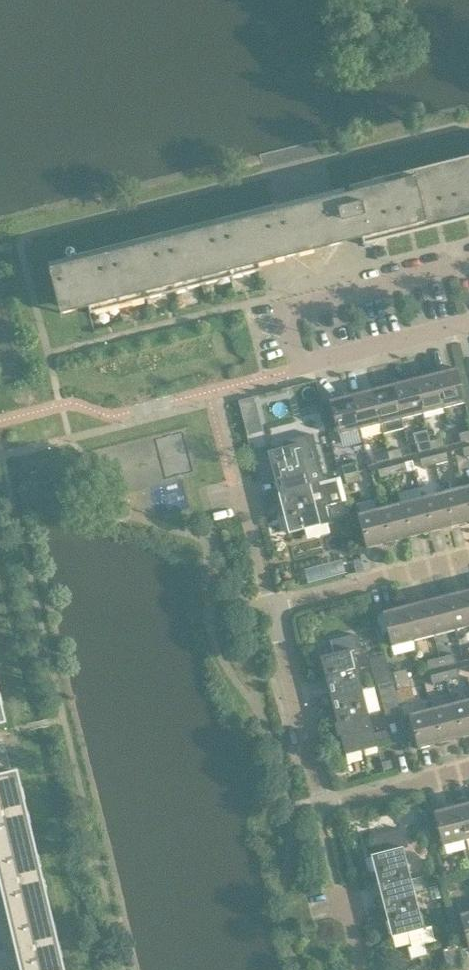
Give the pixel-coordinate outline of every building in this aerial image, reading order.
[(59,315),(87,308),(89,314),(259,271),(257,265),(329,247),(346,243),(361,239),(362,245),(385,239),(408,234),(411,233),(414,232),(436,227),(439,226),(442,225),(464,220),(467,219),(468,218),(468,157),(348,188),(333,191),(316,196),(272,207),(244,214),(74,257),(46,264),(59,315)] [(456,368),(434,373),(443,408),(465,403),(456,368)] [(434,373),(413,379),(422,413),(443,408),(434,373)] [(422,413),(413,379),(392,384),(401,419),(422,413)] [(392,384),(371,389),(380,424),(401,419),(392,384)] [(350,395),(359,429),(380,424),(371,389),(350,395)] [(359,429),(350,395),(328,400),(337,435),(359,429)] [(253,398),(239,401),(242,416),(257,412),(253,398)] [(458,433),(460,442),(468,440),(468,431),(458,433)] [(442,437),(429,441),(431,450),(445,446),(442,437)] [(418,453),(431,450),(429,441),(415,444),(418,453)] [(267,452),(277,492),(309,484),(298,444),(267,452)] [(400,448),(387,452),(389,461),(403,457),(400,448)] [(389,461),(387,452),(373,455),(376,464),(389,461)] [(446,452),(433,456),(435,465),(448,461),(446,452)] [(421,468),(435,465),(433,456),(419,459),(421,468)] [(344,476),(357,472),(355,463),(341,467),(344,476)] [(404,463),(391,466),(393,475),(406,472),(404,463)] [(393,475),(391,466),(377,470),(379,479),(393,475)] [(359,481),(357,472),(344,476),(346,484),(359,481)] [(318,482),(309,484),(277,492),(288,533),(329,522),(324,505),(342,501),(337,481),(319,486),(318,482)] [(442,492),(450,527),(468,522),(468,512),(462,486),(442,492)] [(419,488),(400,491),(401,499),(420,497),(419,488)] [(430,532),(450,527),(442,492),(421,497),(430,532)] [(421,497),(400,502),(409,537),(430,532),(421,497)] [(379,508),(388,543),(409,537),(400,502),(379,508)] [(388,543),(379,508),(357,513),(366,548),(388,543)] [(343,558),(305,568),(309,581),(346,570),(343,558)] [(360,559),(353,561),(356,573),(363,571),(360,559)] [(468,626),(468,600),(467,590),(446,595),(455,630),(468,626)] [(446,595),(425,601),(434,635),(455,630),(446,595)] [(413,641),(434,635),(425,601),(404,606),(413,641)] [(391,646),(413,641),(404,606),(382,612),(391,646)] [(320,657),(330,697),(361,690),(351,649),(320,657)] [(453,654),(439,657),(442,666),(455,663),(453,654)] [(442,666),(439,657),(426,661),(428,670),(442,666)] [(397,690),(411,687),(406,669),(393,673),(397,690)] [(457,669),(443,672),(445,681),(459,678),(457,669)] [(432,685),(445,681),(443,672),(430,676),(432,685)] [(392,682),(377,685),(385,716),(399,713),(392,682)] [(376,747),(361,690),(330,697),(345,755),(376,747)] [(468,736),(468,699),(451,703),(460,738),(468,736)] [(439,743),(460,738),(451,703),(430,708),(439,743)] [(417,749),(439,743),(430,708),(408,714),(417,749)] [(374,716),(378,741),(388,740),(384,714),(374,716)] [(31,841),(15,772),(0,775),(0,848),(31,841)] [(418,802),(404,806),(407,817),(421,813),(418,802)] [(455,805),(464,840),(468,839),(468,802),(455,805)] [(464,840),(455,805),(433,811),(442,846),(464,840)] [(381,896),(412,888),(402,848),(406,847),(402,831),(376,837),(380,853),(370,855),(381,896)] [(0,848),(0,886),(7,917),(47,908),(31,841),(0,848)] [(442,872),(444,881),(458,878),(457,875),(456,869),(442,872)] [(458,878),(444,881),(447,890),(460,887),(459,881),(458,878)] [(422,928),(412,888),(381,896),(391,937),(408,932),(411,946),(434,940),(430,926),(422,928)] [(7,917),(20,969),(62,969),(47,908),(7,917)] [(459,914),(468,949),(468,948),(468,911),(459,914)]
